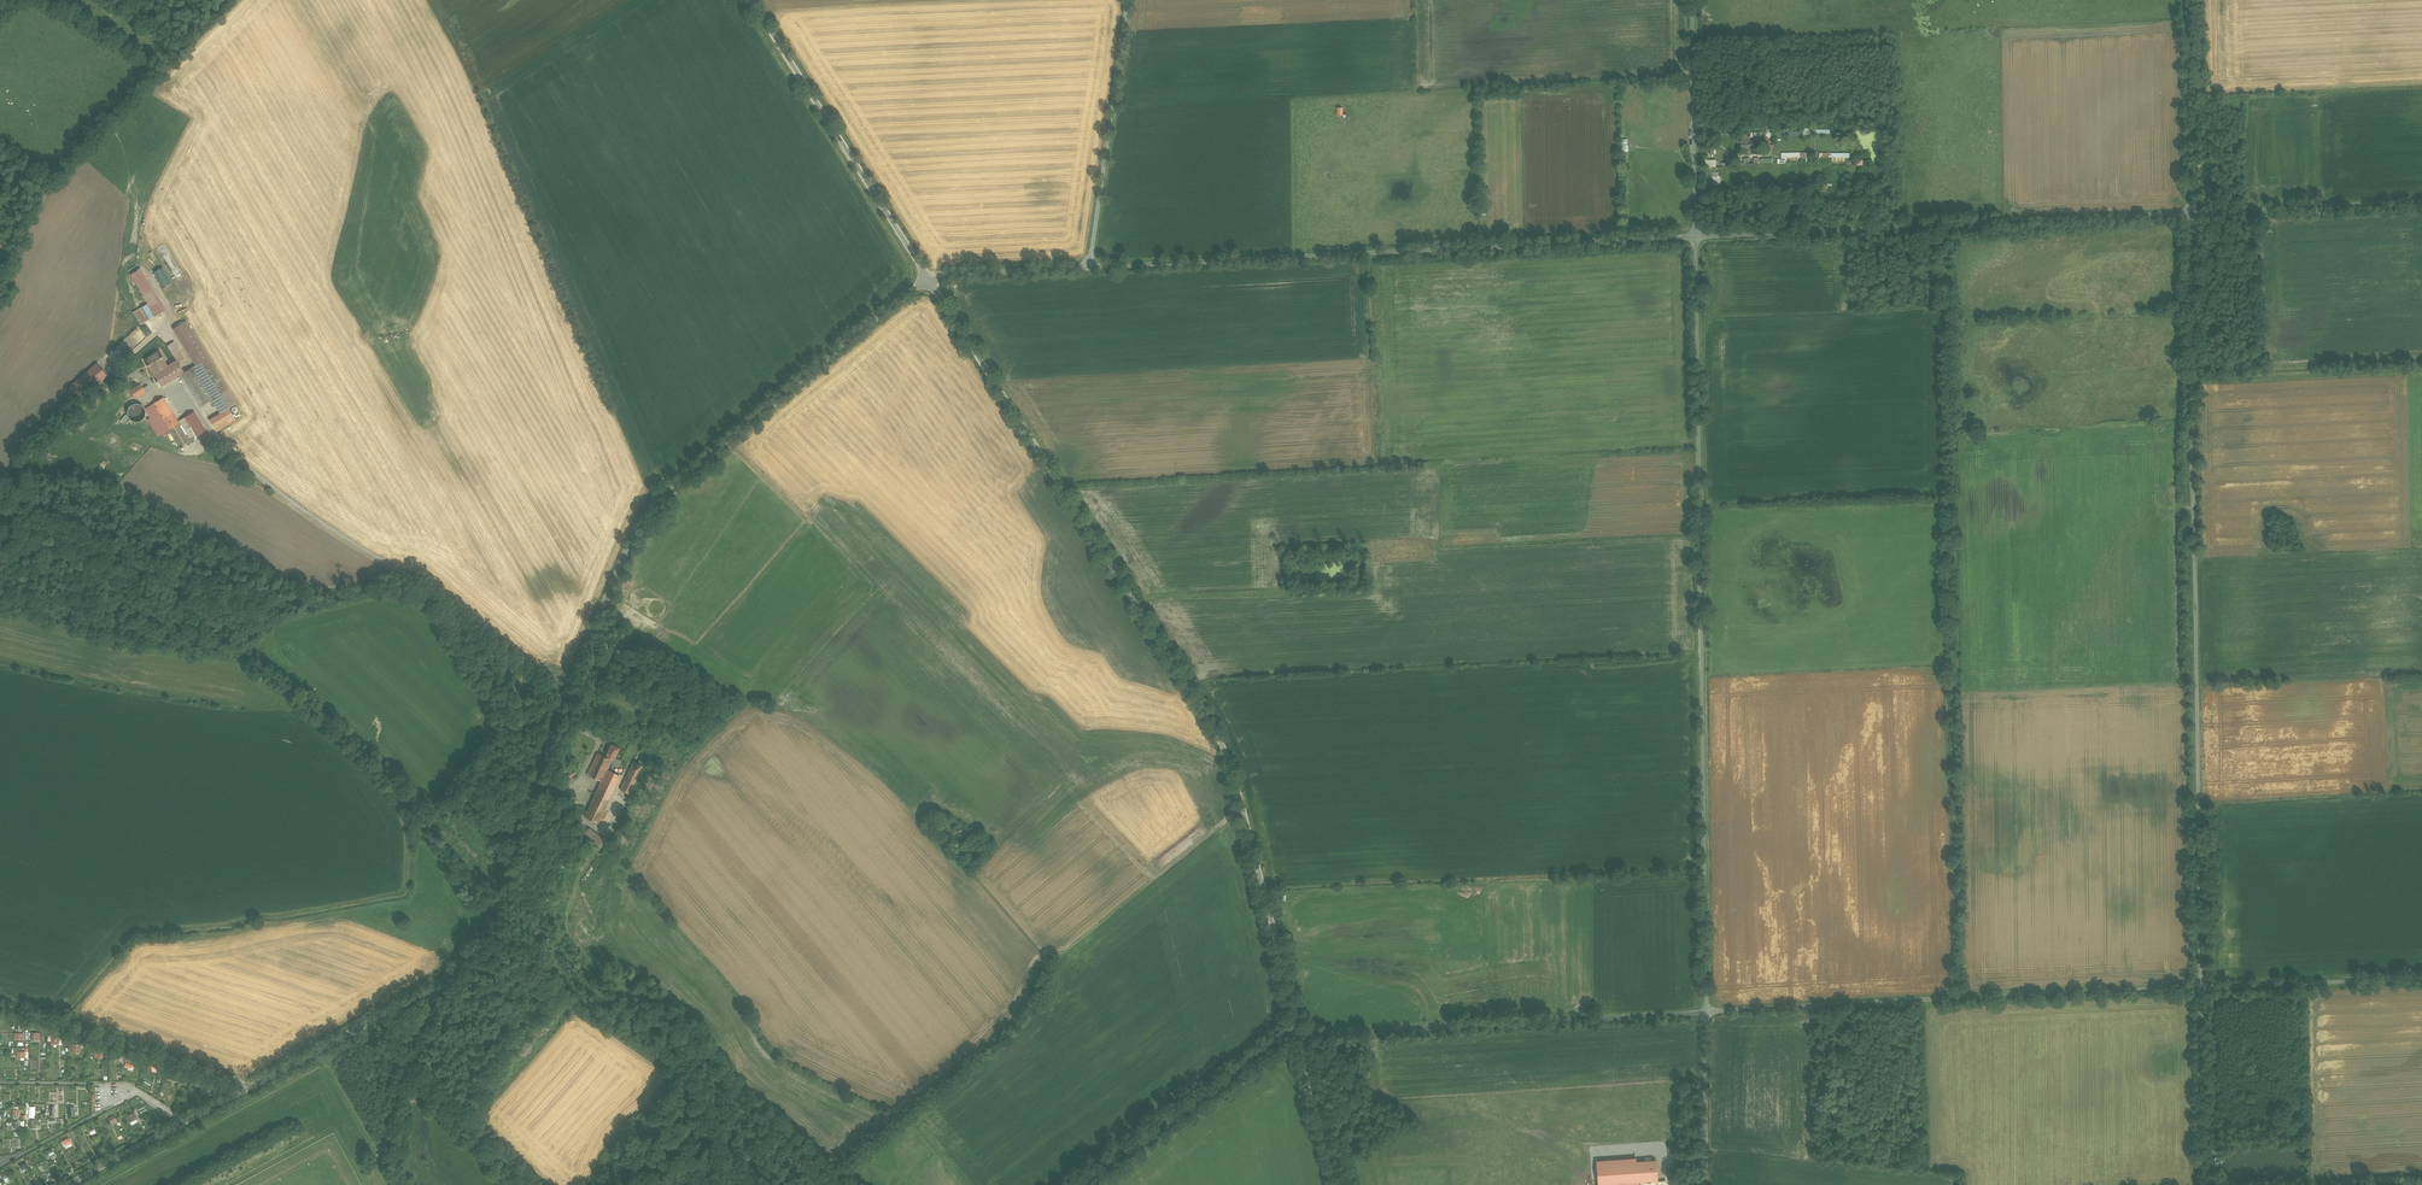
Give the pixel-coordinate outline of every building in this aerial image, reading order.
[(1749,135),(1741,136),(1742,148),(1754,147),(1753,141),(1750,142),(1749,135)] [(150,265),(165,295),(174,290),(159,260),(150,265)] [(158,302),(138,270),(131,274),(148,303),(150,307),(157,302),(158,302)] [(148,303),(133,312),(141,325),(146,322),(160,313),(157,309),(160,307),(157,302),(150,307),(148,303)] [(195,366),(208,358),(187,322),(173,331),(195,366)] [(129,339),(136,347),(151,333),(145,326),(129,339)] [(185,358),(176,344),(168,346),(177,360),(179,362),(185,358)] [(159,351),(145,359),(151,370),(152,370),(155,374),(168,366),(165,362),(166,361),(159,351)] [(237,404),(208,358),(195,366),(193,367),(213,399),(221,413),(229,409),(237,404)] [(168,366),(155,374),(162,386),(180,375),(185,372),(179,362),(177,360),(168,366)] [(193,367),(185,372),(180,375),(200,407),(213,399),(193,367)] [(104,369),(83,386),(92,397),(113,381),(104,369)] [(141,384),(131,390),(136,398),(146,392),(141,384)] [(164,397),(153,403),(169,430),(179,423),(178,421),(164,397)] [(137,403),(135,403),(134,404),(133,404),(132,405),(131,405),(130,406),(129,407),(129,409),(129,410),(128,411),(128,412),(128,413),(129,414),(129,416),(130,417),(131,418),(131,419),(132,419),(133,420),(134,421),(136,421),(138,421),(139,421),(141,420),(142,420),(143,419),(144,418),(145,417),(145,416),(146,415),(146,414),(146,412),(146,410),(145,409),(145,408),(144,407),(143,406),(142,405),(141,404),(140,404),(139,403),(138,403),(137,403)] [(169,430),(153,403),(148,407),(149,409),(154,416),(164,433),(169,430)] [(221,413),(210,420),(217,431),(236,420),(229,409),(221,413)] [(206,431),(194,412),(178,421),(179,423),(180,423),(191,441),(206,431)] [(120,421),(124,424),(129,418),(126,415),(120,421)] [(164,433),(154,416),(148,419),(159,436),(164,433)] [(179,423),(169,430),(180,447),(191,441),(180,423),(179,423)] [(600,654),(592,673),(601,677),(610,658),(600,654)] [(612,706),(592,701),(588,716),(609,721),(612,706)] [(607,731),(600,728),(597,733),(604,736),(607,731)] [(619,748),(611,744),(609,749),(607,750),(606,752),(607,753),(607,754),(606,757),(598,753),(595,759),(610,765),(613,757),(615,758),(615,757),(619,748)] [(620,776),(608,770),(611,762),(612,763),(612,762),(619,765),(622,760),(615,757),(615,758),(613,757),(610,765),(605,775),(618,781),(620,776)] [(618,781),(605,775),(610,765),(595,759),(588,774),(602,780),(585,816),(598,822),(618,781)] [(634,761),(621,789),(630,793),(643,766),(634,761)] [(603,839),(589,828),(585,834),(599,845),(603,839)] [(423,1034),(413,1030),(412,1032),(413,1035),(412,1038),(413,1040),(415,1041),(418,1040),(419,1037),(422,1036),(423,1034)] [(79,1043),(71,1044),(72,1053),(80,1052),(79,1043)] [(126,1058),(124,1067),(134,1069),(135,1060),(126,1058)] [(180,1071),(176,1079),(183,1083),(187,1075),(180,1071)] [(134,1112),(126,1116),(129,1122),(137,1118),(134,1112)] [(115,1115),(108,1118),(111,1125),(118,1122),(115,1115)] [(39,1119),(29,1119),(29,1129),(41,1128),(41,1124),(39,1124),(39,1119)] [(47,1151),(51,1158),(56,1156),(51,1149),(47,1151)] [(1656,1158),(1594,1163),(1596,1184),(1637,1184),(1637,1182),(1658,1180),(1656,1158)] [(26,1161),(19,1165),(21,1170),(28,1167),(26,1161)] [(7,1172),(1,1175),(3,1180),(10,1176),(7,1172)]
